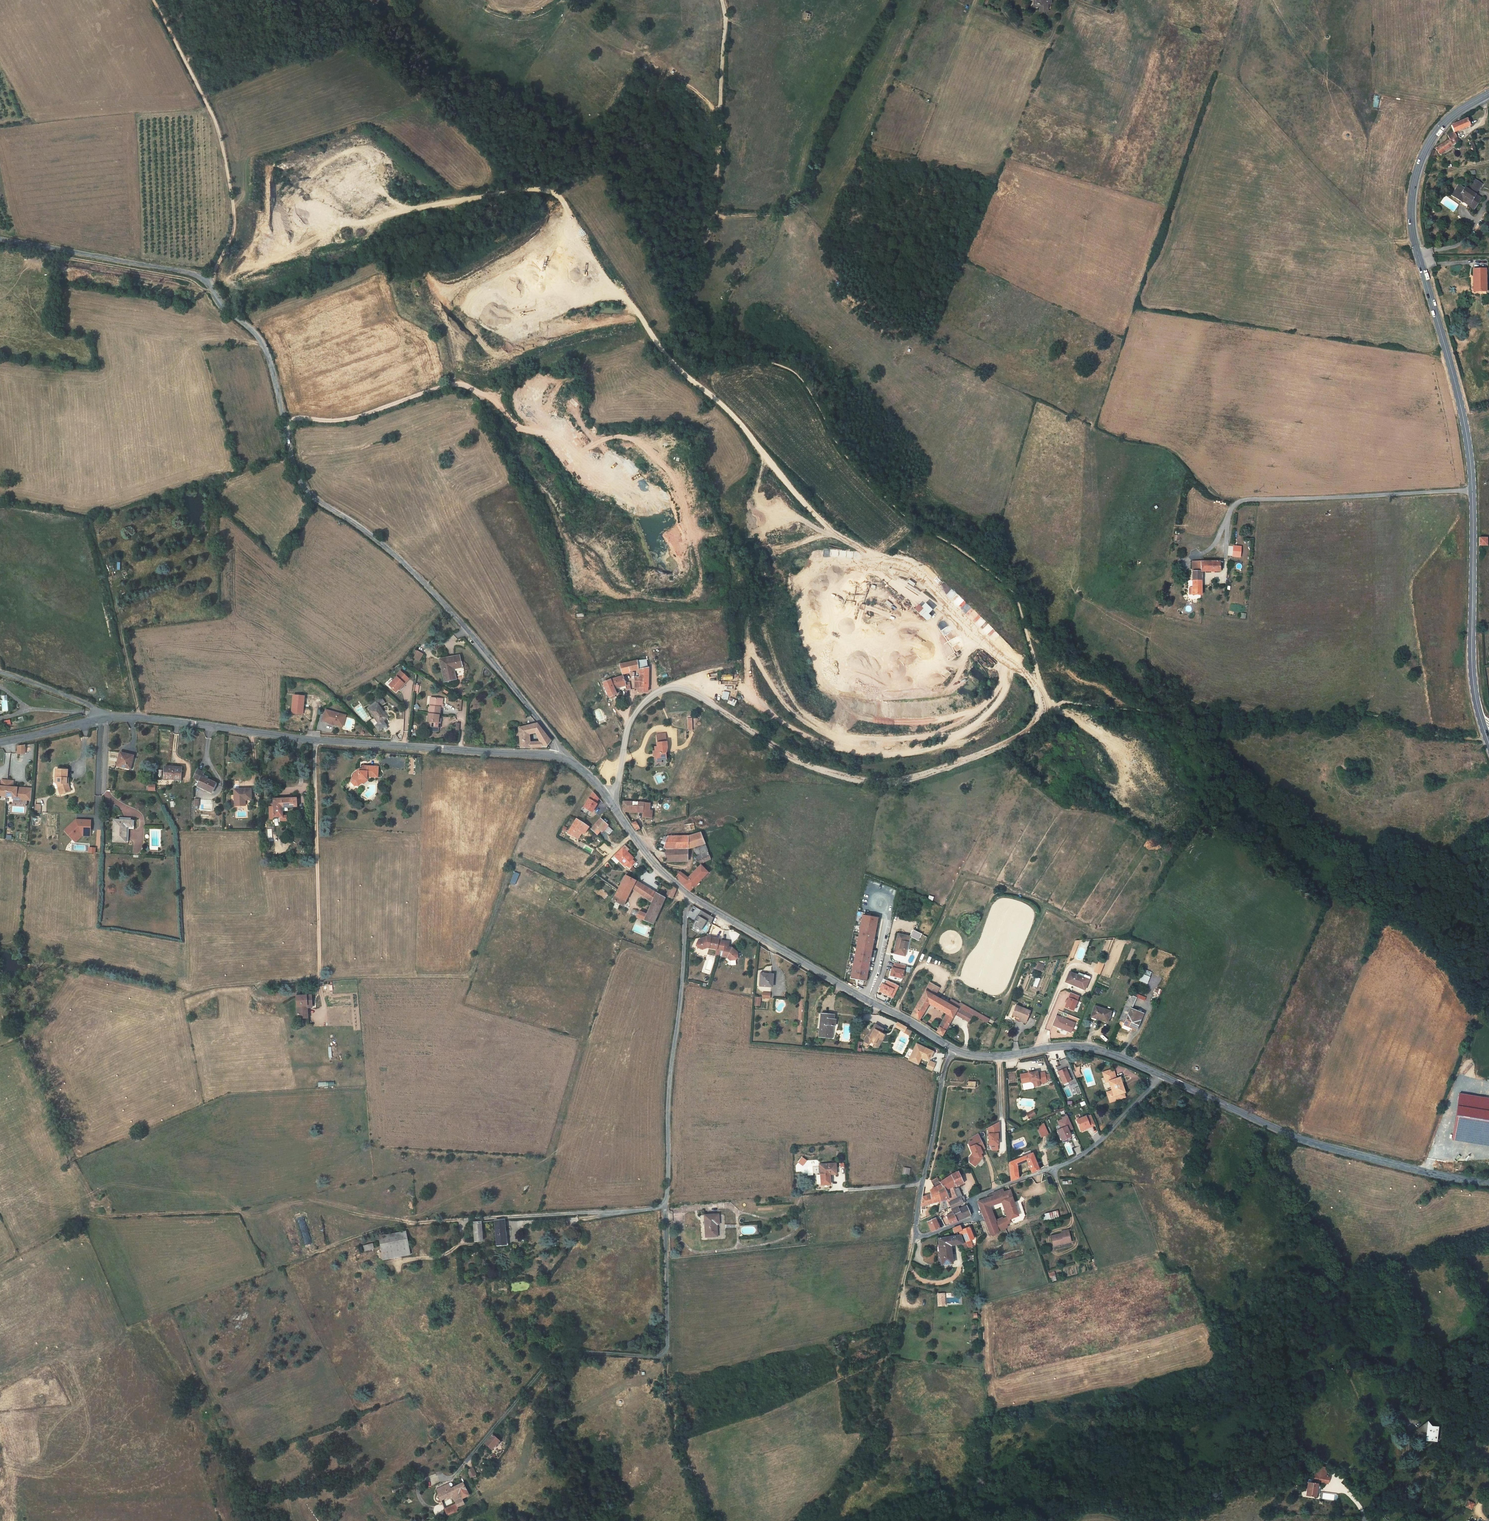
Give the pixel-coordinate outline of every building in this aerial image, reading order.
[(1029,6),(1037,6),(1037,13),(1044,13),(1044,6),(1047,6),(1047,0),(1030,0),(1029,6)] [(1467,118),(1451,124),(1454,130),(1447,134),(1448,137),(1436,151),(1442,157),(1458,140),(1454,132),(1469,125),(1467,118)] [(1462,187),(1459,184),(1452,195),(1461,200),(1462,198),(1467,202),(1466,203),(1472,207),(1479,196),(1473,192),(1480,182),(1473,177),(1466,188),(1463,186),(1462,187)] [(1459,184),(1457,183),(1450,193),(1452,195),(1459,184)] [(1472,270),(1472,286),(1478,286),(1478,292),(1485,292),(1484,270),(1472,270)] [(1241,547),(1233,546),(1232,556),(1240,557),(1241,547)] [(1192,572),(1200,571),(1200,561),(1192,562),(1192,572)] [(1211,561),(1200,561),(1200,571),(1211,571),(1211,561)] [(1200,571),(1192,572),(1192,582),(1201,582),(1200,571)] [(1201,582),(1192,582),(1192,588),(1192,594),(1192,595),(1201,595),(1201,582)] [(944,584),(940,589),(947,594),(951,589),(944,584)] [(920,606),(917,604),(913,609),(926,621),(930,616),(927,614),(931,609),(924,602),(920,606)] [(416,650),(412,658),(419,661),(423,653),(416,650)] [(459,668),(463,667),(462,661),(466,661),(465,654),(452,657),(452,658),(449,659),(448,657),(444,658),(450,681),(461,678),(459,668)] [(652,657),(642,658),(644,667),(653,665),(652,657)] [(644,667),(642,658),(634,659),(636,669),(644,667)] [(634,659),(624,661),(627,672),(636,669),(634,659)] [(653,665),(644,667),(644,674),(641,674),(640,686),(644,685),(645,690),(652,689),(653,685),(654,685),(654,665),(653,665)] [(410,678),(401,671),(397,675),(398,676),(390,685),(397,691),(405,682),(406,682),(410,678)] [(628,673),(615,677),(609,679),(615,694),(620,692),(618,686),(631,682),(630,680),(628,673)] [(436,705),(435,712),(446,714),(447,714),(448,707),(449,707),(450,699),(439,696),(438,705),(436,705)] [(307,698),(297,697),(295,713),(306,714),(307,698)] [(380,705),(372,711),(381,724),(389,720),(384,713),(385,712),(380,705)] [(329,711),(328,715),(332,716),(329,722),(333,723),(334,723),(334,722),(337,723),(337,725),(341,726),(342,723),(346,724),(348,717),(329,711)] [(446,714),(435,712),(434,712),(432,721),(434,721),(434,725),(435,725),(444,727),(446,727),(447,721),(445,721),(446,714)] [(539,721),(521,726),(523,745),(549,745),(551,743),(547,738),(532,738),(531,732),(540,729),(545,727),(539,721)] [(554,739),(545,727),(540,729),(547,738),(551,743),(554,739)] [(671,739),(670,731),(661,732),(663,745),(660,745),(660,748),(658,748),(659,753),(660,753),(661,757),(667,756),(672,756),(672,746),(673,746),(673,739),(672,739),(671,739)] [(137,754),(125,749),(121,761),(133,766),(137,754)] [(73,759),(62,757),(60,767),(62,768),(62,773),(65,773),(67,782),(76,779),(74,772),(76,766),(73,766),(73,759)] [(185,765),(169,764),(168,776),(184,777),(185,765)] [(205,777),(207,773),(208,770),(202,766),(198,774),(205,777)] [(381,767),(365,767),(365,772),(360,772),(356,775),(357,776),(354,778),(354,782),(357,785),(361,785),(365,782),(366,780),(369,780),(370,777),(380,778),(381,767)] [(4,788),(11,789),(13,773),(7,773),(7,780),(5,780),(5,779),(2,779),(2,780),(0,780),(0,786),(2,786),(1,788),(4,788)] [(13,773),(11,789),(18,790),(21,790),(21,788),(26,788),(26,783),(26,782),(22,782),(22,781),(20,780),(20,781),(18,781),(19,774),(13,773)] [(205,777),(203,780),(210,784),(209,786),(216,790),(221,779),(207,773),(205,777)] [(26,788),(25,793),(32,794),(34,782),(26,781),(26,782),(26,783),(26,788)] [(255,797),(256,785),(240,785),(240,792),(239,796),(255,797)] [(602,795),(597,789),(588,804),(596,809),(601,801),(599,800),(602,795)] [(298,797),(273,797),(273,803),(270,803),(269,806),(267,806),(267,819),(271,819),(271,822),(275,822),(277,822),(277,820),(279,820),(285,820),(285,815),(281,814),(280,806),(295,806),(295,804),(298,804),(298,797)] [(654,807),(652,799),(627,799),(626,803),(628,807),(639,807),(639,809),(648,811),(648,814),(656,815),(657,807),(654,807)] [(132,822),(133,817),(115,815),(113,836),(125,837),(127,822),(132,822)] [(613,822),(606,815),(597,824),(603,831),(606,828),(607,829),(613,822)] [(89,830),(90,817),(75,816),(63,827),(71,836),(72,835),(79,829),(88,830),(89,830)] [(580,816),(571,830),(580,835),(584,829),(586,830),(590,823),(580,816)] [(634,821),(630,823),(635,831),(639,828),(634,821)] [(79,829),(72,835),(74,837),(80,832),(87,833),(88,830),(79,829)] [(672,833),(668,845),(669,846),(673,858),(688,855),(694,842),(697,842),(707,839),(704,830),(692,834),(672,833)] [(707,839),(697,842),(700,851),(703,849),(710,848),(710,847),(707,839)] [(632,848),(628,843),(617,853),(628,865),(629,863),(632,866),(638,861),(635,858),(637,856),(630,850),(632,848)] [(714,856),(710,848),(703,849),(700,851),(697,853),(703,863),(704,864),(707,859),(714,856)] [(692,876),(687,882),(694,887),(710,869),(704,864),(703,863),(695,871),(696,873),(692,876)] [(687,882),(692,876),(685,872),(682,875),(687,882)] [(628,873),(621,887),(618,893),(626,897),(629,893),(631,894),(634,887),(639,878),(628,873)] [(659,890),(639,878),(634,887),(655,898),(659,890)] [(674,881),(669,892),(675,895),(679,886),(674,881)] [(639,914),(655,921),(661,907),(667,895),(659,890),(655,898),(649,910),(641,908),(639,914)] [(626,897),(618,893),(615,898),(625,903),(628,898),(626,897)] [(713,913),(702,904),(695,913),(697,914),(694,918),(701,924),(707,915),(712,919),(713,913)] [(882,921),(867,918),(854,979),(868,983),(882,921)] [(697,938),(697,940),(702,943),(707,941),(717,943),(720,944),(724,945),(723,951),(727,952),(730,954),(735,954),(737,952),(737,947),(732,942),(731,943),(728,943),(729,936),(722,935),(719,934),(719,933),(711,931),(710,933),(707,932),(707,930),(699,933),(697,938)] [(926,936),(917,932),(914,939),(923,943),(926,936)] [(914,939),(903,937),(900,956),(907,958),(909,951),(912,951),(914,939)] [(1078,947),(1071,962),(1070,965),(1074,967),(1079,954),(1085,946),(1078,947)] [(1098,960),(1093,972),(1099,975),(1104,963),(1098,960)] [(1042,971),(1044,964),(1037,962),(1035,969),(1042,971)] [(908,967),(898,964),(896,970),(895,969),(895,971),(893,977),(905,980),(906,972),(907,973),(908,967)] [(1138,980),(1146,984),(1151,972),(1142,968),(1138,980)] [(773,972),(761,971),(760,983),(772,984),(773,972)] [(1078,983),(1070,979),(1066,989),(1074,993),(1074,991),(1079,994),(1080,994),(1085,983),(1080,981),(1078,983)] [(899,992),(901,987),(890,982),(888,986),(885,985),(885,986),(883,989),(882,992),(892,997),(896,991),(899,992)] [(1080,994),(1079,994),(1079,995),(1084,998),(1090,986),(1085,983),(1080,994)] [(933,986),(929,993),(938,998),(942,990),(933,986)] [(311,992),(296,992),(297,1014),(308,1014),(308,1004),(312,1004),(311,992)] [(929,993),(915,1019),(924,1023),(933,1007),(949,1016),(951,1016),(957,1020),(960,1016),(962,1010),(952,1006),(938,998),(929,993)] [(1138,1000),(1132,997),(1127,1009),(1133,1012),(1138,1000)] [(1081,1001),(1073,998),(1069,1005),(1069,1007),(1066,1012),(1074,1015),(1081,1001)] [(966,1011),(968,1007),(965,1005),(964,1006),(955,1001),(952,1006),(962,1010),(963,1009),(966,1011)] [(976,1016),(991,1024),(993,1020),(968,1007),(966,1011),(967,1011),(976,1016)] [(1093,1019),(1109,1024),(1112,1013),(1096,1009),(1093,1019)] [(1133,1012),(1127,1009),(1121,1024),(1137,1031),(1143,1017),(1144,1016),(1133,1012)] [(967,1011),(964,1018),(973,1022),(976,1016),(971,1013),(967,1011)] [(1030,1017),(1016,1011),(1011,1020),(1016,1023),(1015,1024),(1025,1029),(1030,1017)] [(833,1014),(819,1013),(817,1036),(831,1037),(832,1026),(833,1026),(834,1020),(832,1020),(833,1014)] [(951,1016),(943,1033),(948,1036),(957,1020),(951,1016)] [(1071,1037),(1075,1028),(1057,1020),(1053,1029),(1057,1031),(1057,1030),(1059,1031),(1071,1037)] [(882,1031),(875,1026),(871,1032),(873,1033),(869,1040),(868,1039),(864,1045),(868,1047),(870,1044),(874,1046),(876,1041),(880,1043),(883,1036),(880,1035),(882,1031)] [(881,1044),(880,1043),(876,1041),(874,1046),(873,1048),(877,1051),(881,1044)] [(928,1060),(931,1053),(914,1047),(908,1065),(913,1066),(915,1061),(918,1059),(920,1060),(925,1062),(928,1060)] [(1077,1080),(1073,1071),(1067,1058),(1060,1061),(1062,1065),(1057,1067),(1064,1083),(1069,1081),(1071,1085),(1078,1082),(1077,1080)] [(928,1064),(926,1070),(932,1073),(935,1065),(929,1063),(928,1064)] [(1081,1069),(1073,1071),(1077,1080),(1082,1077),(1081,1069)] [(1115,1070),(1105,1074),(1107,1078),(1109,1078),(1114,1091),(1112,1092),(1116,1101),(1126,1098),(1124,1092),(1126,1091),(1120,1077),(1119,1078),(1115,1070)] [(1021,1076),(1022,1085),(1031,1083),(1034,1086),(1034,1089),(1040,1088),(1039,1086),(1046,1085),(1045,1075),(1038,1076),(1036,1074),(1021,1076)] [(1459,1093),(1452,1140),(1488,1147),(1488,1098),(1459,1093)] [(1087,1117),(1087,1116),(1077,1120),(1081,1129),(1091,1125),(1091,1127),(1096,1124),(1092,1115),(1087,1117)] [(999,1116),(989,1122),(989,1139),(998,1139),(998,1133),(998,1128),(999,1128),(999,1116)] [(1072,1126),(1067,1116),(1062,1118),(1063,1119),(1058,1121),(1061,1129),(1057,1130),(1062,1140),(1071,1136),(1068,1130),(1068,1129),(1072,1126)] [(1044,1122),(1037,1124),(1041,1135),(1048,1133),(1044,1122)] [(984,1143),(977,1129),(971,1132),(972,1136),(968,1137),(968,1139),(972,1149),(969,1153),(969,1158),(975,1162),(981,1153),(980,1151),(979,1149),(981,1148),(980,1145),(984,1143)] [(1033,1152),(1009,1161),(1010,1180),(1019,1177),(1018,1164),(1028,1160),(1032,1171),(1034,1170),(1039,1168),(1033,1152)] [(832,1160),(817,1161),(817,1169),(826,1168),(826,1169),(832,1169),(832,1160)] [(817,1169),(818,1180),(826,1179),(826,1169),(826,1168),(817,1169)] [(957,1169),(950,1172),(951,1174),(962,1201),(963,1202),(967,1201),(965,1198),(962,1191),(957,1180),(961,1178),(957,1169)] [(951,1174),(939,1180),(941,1187),(937,1189),(939,1199),(937,1210),(941,1208),(942,1210),(962,1201),(951,1174)] [(1041,1174),(1034,1177),(1036,1183),(1043,1180),(1041,1174)] [(937,1176),(930,1178),(934,1185),(929,1188),(929,1192),(921,1194),(919,1202),(919,1207),(923,1207),(924,1204),(927,1204),(927,1201),(939,1199),(937,1189),(941,1187),(939,1180),(937,1176)] [(1014,1202),(1010,1190),(1004,1192),(1002,1189),(989,1195),(989,1197),(977,1201),(982,1215),(990,1213),(988,1206),(1004,1200),(1006,1209),(1004,1210),(1007,1217),(1007,1220),(1008,1220),(1018,1216),(1014,1202)] [(1008,1220),(1008,1222),(1009,1221),(1013,1224),(1022,1220),(1024,1216),(1021,1203),(1019,1201),(1014,1202),(1018,1216),(1008,1220)] [(965,1205),(958,1208),(959,1212),(953,1215),(956,1219),(964,1216),(969,1214),(965,1205)] [(957,1206),(950,1208),(951,1212),(945,1214),(949,1222),(951,1221),(956,1219),(953,1215),(959,1212),(958,1208),(957,1206)] [(716,1208),(703,1209),(703,1218),(705,1218),(705,1230),(715,1230),(714,1218),(716,1217),(716,1208)] [(1044,1219),(1056,1217),(1055,1211),(1043,1213),(1044,1219)] [(505,1239),(504,1215),(494,1215),(496,1239),(505,1239)] [(481,1235),(480,1216),(472,1217),(473,1235),(481,1235)] [(933,1216),(925,1220),(930,1230),(940,1226),(943,1224),(941,1220),(936,1222),(933,1216)] [(985,1223),(987,1230),(995,1227),(994,1223),(993,1221),(992,1217),(984,1220),(985,1223)] [(995,1227),(987,1230),(988,1234),(989,1234),(1007,1226),(1006,1223),(1008,1222),(1008,1220),(1007,1220),(1007,1217),(1002,1219),(994,1223),(995,1227)] [(959,1225),(950,1227),(953,1232),(957,1231),(958,1234),(962,1234),(965,1241),(968,1240),(971,1238),(967,1227),(965,1227),(960,1229),(959,1225)] [(379,1230),(381,1240),(406,1236),(404,1226),(379,1230)] [(1060,1235),(1047,1237),(1049,1246),(1067,1243),(1066,1232),(1059,1233),(1060,1235)] [(966,1248),(966,1247),(965,1242),(961,1243),(958,1234),(937,1237),(939,1263),(949,1262),(949,1245),(959,1243),(960,1249),(966,1248)] [(408,1245),(406,1236),(381,1240),(382,1249),(408,1245)] [(1429,1427),(1426,1423),(1416,1430),(1420,1436),(1424,1437),(1423,1440),(1434,1442),(1436,1429),(1429,1427)] [(493,1434),(485,1444),(489,1447),(495,1443),(498,1445),(501,1442),(493,1434)] [(467,1471),(471,1478),(476,1475),(473,1468),(467,1471)] [(1336,1485),(1337,1479),(1327,1476),(1313,1474),(1312,1482),(1311,1482),(1307,1481),(1306,1486),(1304,1486),(1304,1489),(1305,1489),(1304,1494),(1315,1496),(1318,1481),(1336,1485)] [(466,1488),(467,1488),(463,1482),(462,1483),(451,1488),(439,1494),(438,1495),(441,1500),(454,1495),(456,1499),(462,1497),(460,1491),(466,1488)] [(449,1484),(437,1490),(439,1494),(451,1488),(449,1484)] [(462,1497),(469,1494),(467,1488),(466,1488),(460,1491),(462,1497)] [(1471,1510),(1474,1503),(1468,1500),(1465,1507),(1471,1510)] [(457,1503),(445,1508),(447,1513),(459,1507),(457,1503)]
